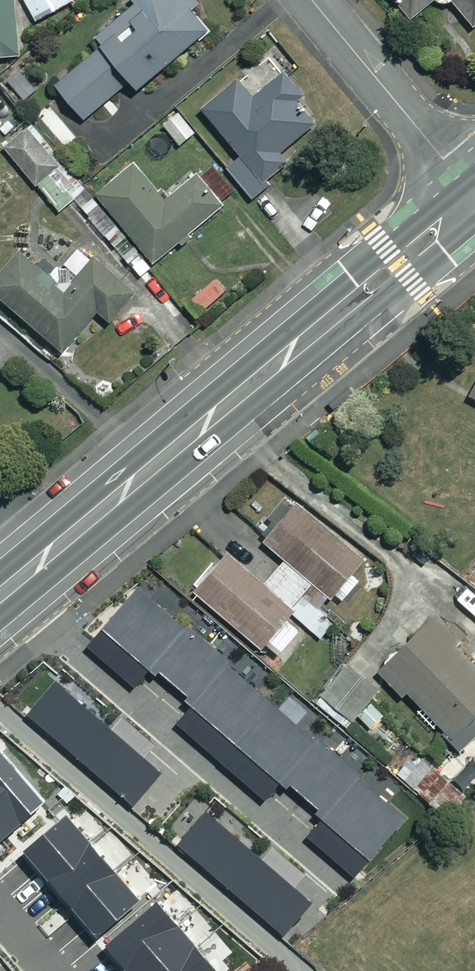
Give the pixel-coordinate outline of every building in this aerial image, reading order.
[(18,53),(15,0),(0,0),(0,54),(18,53)] [(71,0),(25,0),(34,19),(72,1),(71,0)] [(192,0),(138,0),(95,32),(102,41),(53,77),(81,115),(129,79),(134,86),(213,27),(192,0)] [(407,17),(426,1),(446,3),(468,29),(474,23),(474,0),(393,0),(407,17)] [(306,97),(285,70),(254,94),(239,75),(202,104),(240,152),(224,164),(249,196),(266,183),(262,179),(287,160),(279,150),(312,124),(297,104),(306,97)] [(193,131),(178,111),(163,123),(178,143),(193,131)] [(36,183),(61,159),(27,124),(3,148),(36,183)] [(61,159),(36,183),(62,209),(86,185),(61,159)] [(167,197),(138,161),(99,191),(152,259),(221,204),(197,173),(167,197)] [(0,271),(0,302),(60,353),(94,313),(104,321),(130,291),(93,259),(71,285),(23,244),(0,271)] [(155,269),(138,249),(124,260),(142,281),(155,269)] [(376,569),(292,496),(256,536),(283,559),(264,581),(227,550),(194,588),(273,657),(303,622),(318,635),(376,569)] [(140,584),(86,647),(138,691),(155,672),(192,703),(177,721),(274,802),(286,789),(318,816),(301,837),(361,888),(419,819),(140,584)] [(440,607),(376,671),(402,697),(408,691),(463,746),(474,735),(474,664),(454,643),(465,632),(440,607)] [(377,687),(346,662),(315,700),(345,725),(377,687)] [(58,679),(28,713),(137,807),(166,774),(147,758),(158,746),(126,719),(117,729),(58,679)] [(461,793),(403,741),(386,760),(445,811),(461,793)] [(207,808),(176,845),(287,937),(315,903),(298,889),(308,877),(275,849),(267,857),(207,808)] [(85,865),(60,886),(68,895),(34,923),(74,970),(81,970),(157,908),(118,861),(97,879),(85,865)]
